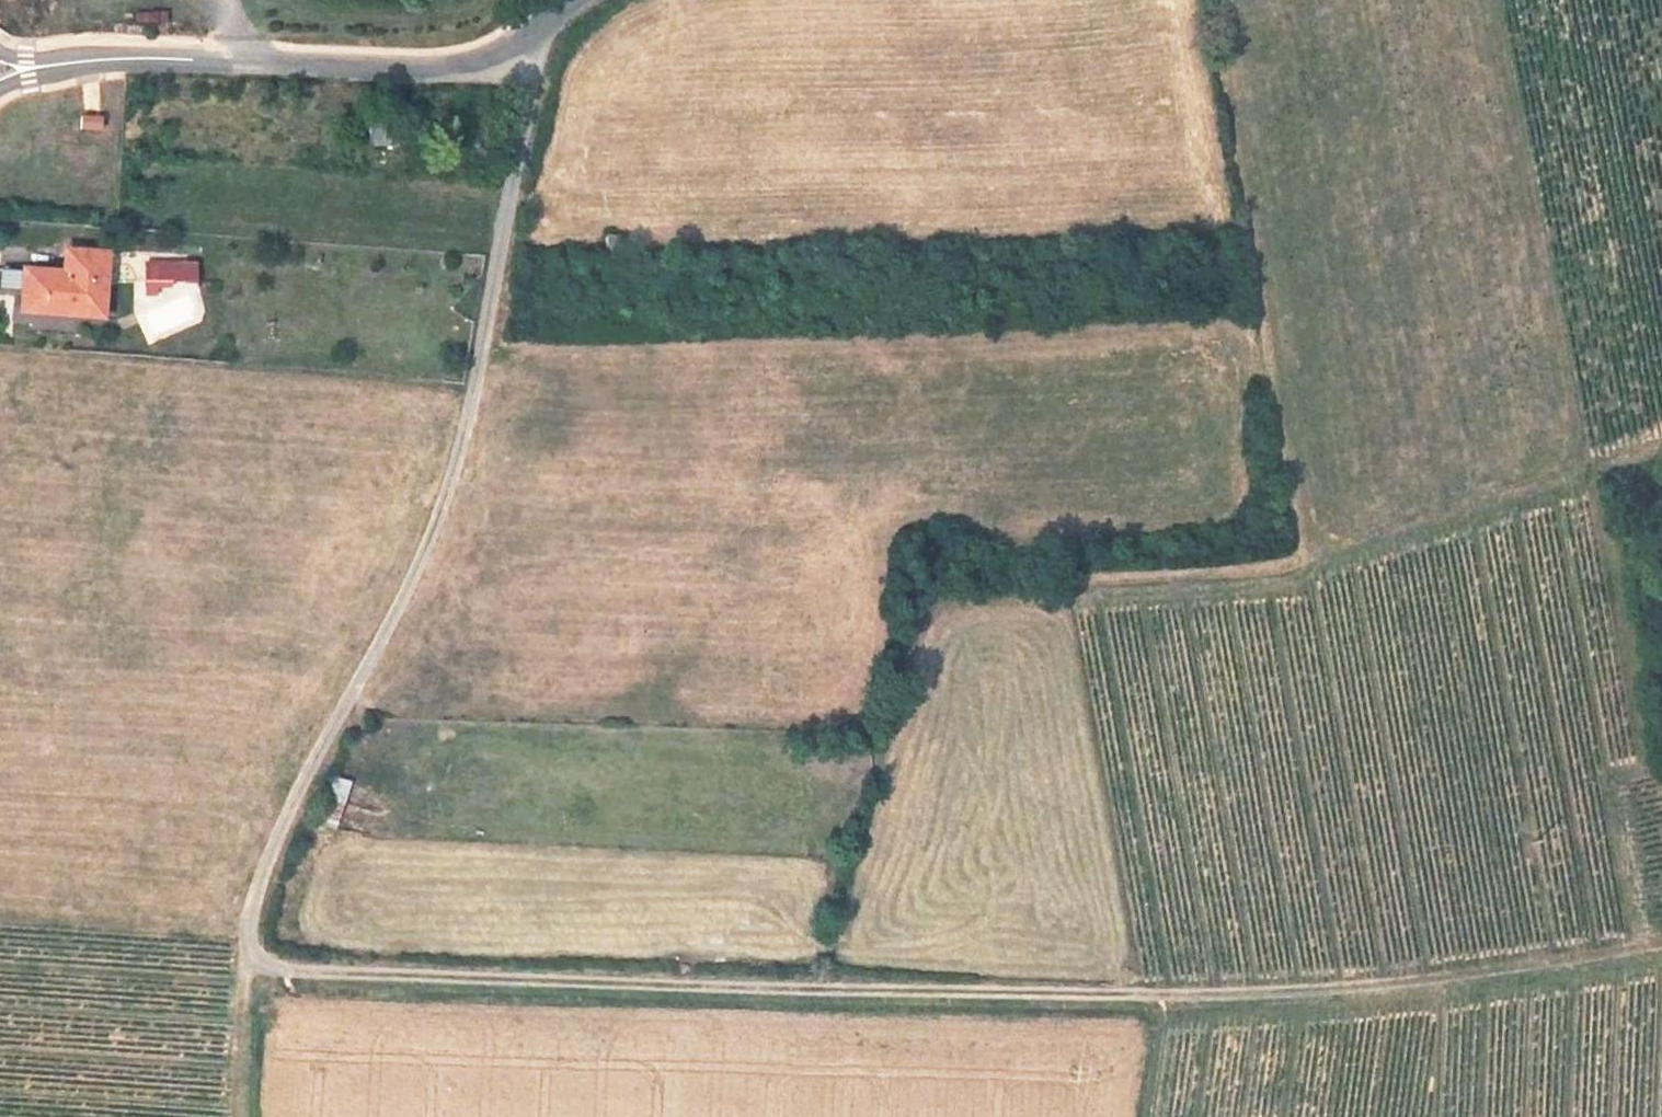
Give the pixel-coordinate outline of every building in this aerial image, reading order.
[(383,109),(382,143),(409,144),(411,110),(383,109)] [(113,254),(114,250),(71,246),(68,268),(41,266),(39,286),(29,286),(27,308),(107,313),(111,279),(117,280),(119,255),(113,254)] [(143,287),(197,284),(195,258),(142,261),(143,287)] [(31,266),(29,286),(39,286),(41,266),(31,266)] [(16,270),(0,268),(0,289),(14,290),(16,270)]
